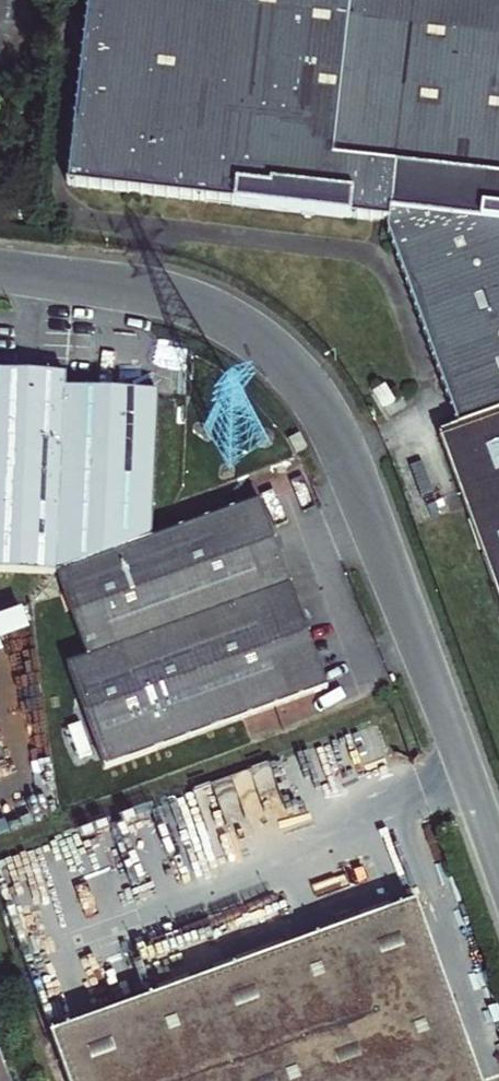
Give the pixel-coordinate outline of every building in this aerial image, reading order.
[(55,184),(377,221),(376,230),(457,421),(498,408),(498,0),(77,0),(55,184)] [(60,573),(71,389),(72,374),(0,371),(0,571),(60,573)] [(60,573),(61,576),(91,659),(70,667),(107,769),(333,688),(265,498),(158,539),(165,393),(71,389),(60,573)] [(440,428),(498,592),(498,408),(457,421),(440,428)] [(280,450),(288,464),(298,458),(290,444),(280,450)] [(50,1031),(66,1080),(475,1080),(416,906),(50,1031)] [(0,1050),(0,1080),(11,1080),(0,1050)]
